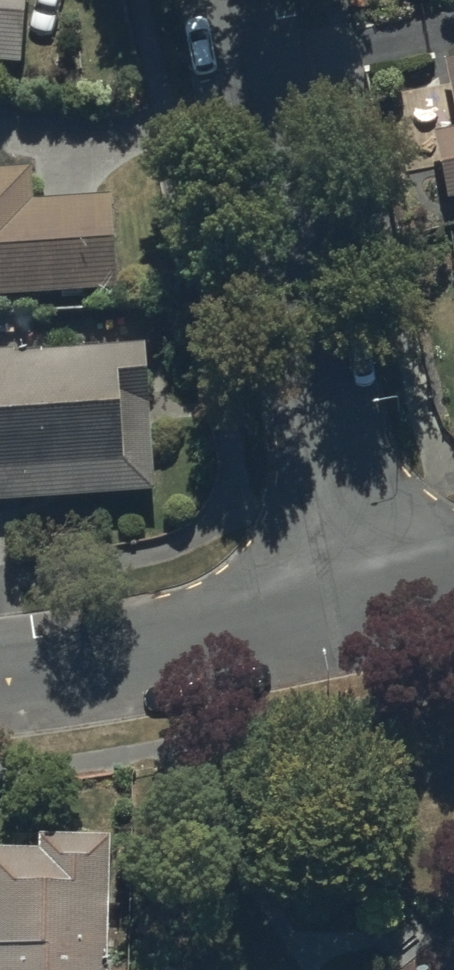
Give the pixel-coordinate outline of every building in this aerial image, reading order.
[(16,66),(21,0),(0,0),(0,65),(16,66)] [(440,63),(453,122),(453,60),(440,63)] [(430,138),(446,207),(453,205),(453,132),(430,138)] [(113,288),(108,203),(34,208),(31,171),(0,173),(0,295),(113,288)] [(152,493),(143,344),(0,354),(0,503),(152,493)] [(107,841),(37,840),(37,852),(0,852),(0,969),(104,969),(107,841)]
